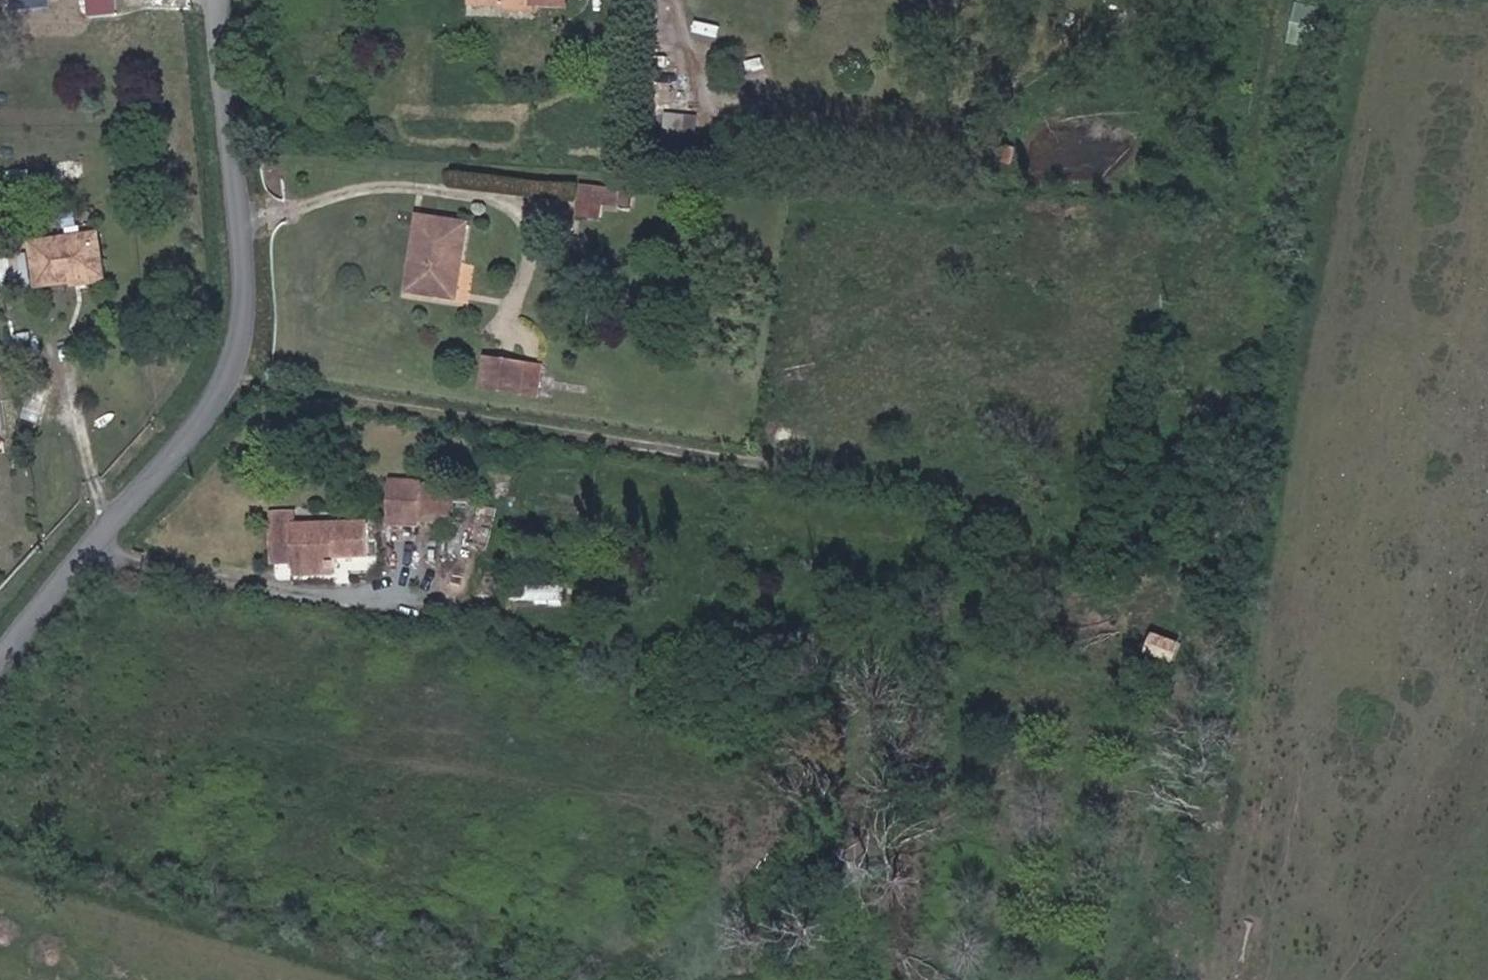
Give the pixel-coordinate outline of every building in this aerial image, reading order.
[(90,15),(121,12),(119,0),(88,0),(90,15)] [(1325,6),(1303,0),(1301,0),(1289,41),(1312,48),(1325,6)] [(590,182),(603,184),(605,160),(565,158),(562,195),(588,197),(590,182)] [(423,258),(435,258),(437,198),(387,196),(382,272),(422,273),(423,258)] [(16,273),(81,265),(76,218),(12,225),(16,273)] [(422,273),(434,273),(435,258),(423,258),(422,273)] [(459,360),(511,366),(515,341),(462,334),(459,360)] [(369,456),(368,502),(406,502),(406,455),(369,456)] [(325,540),(349,539),(351,500),(272,503),(272,489),(251,489),(250,499),(246,499),(246,538),(275,539),(274,556),(315,555),(316,534),(325,534),(325,540)] [(1149,653),(1179,661),(1184,639),(1155,631),(1149,653)]
